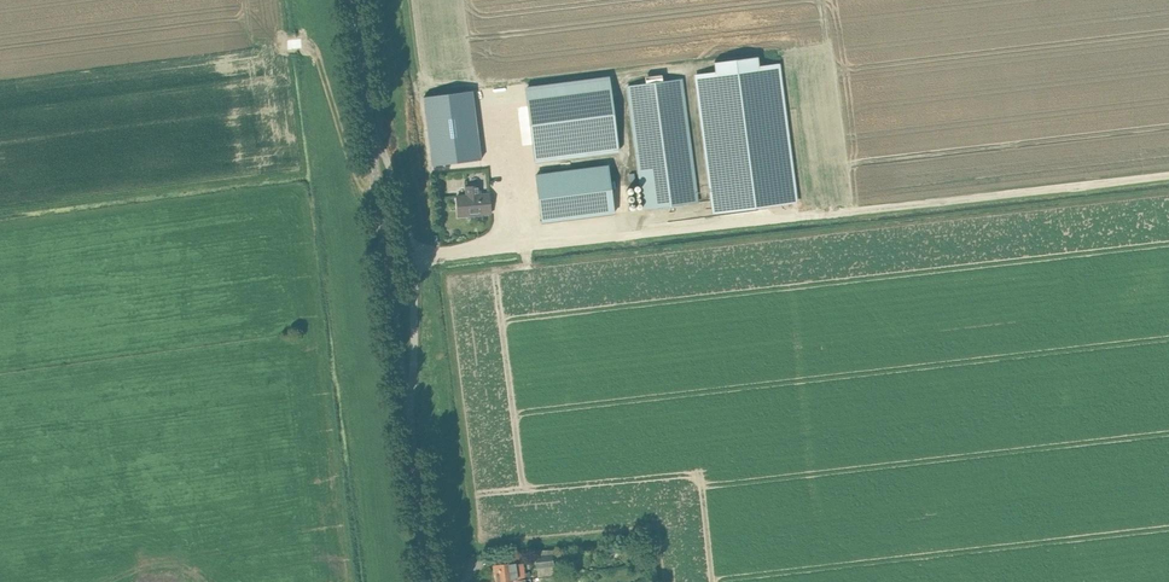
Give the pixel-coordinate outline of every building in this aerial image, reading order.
[(695,77),(712,211),(797,200),(780,66),(759,69),(757,57),(714,62),(716,74),(695,77)] [(618,152),(609,77),(526,88),(535,163),(618,152)] [(644,210),(697,203),(681,79),(628,86),(644,210)] [(473,91),(424,97),(433,166),(481,160),(473,91)] [(495,121),(501,120),(499,105),(493,106),(495,121)] [(542,223),(614,213),(608,165),(536,175),(542,223)] [(481,194),(480,186),(466,187),(466,196),(457,196),(458,216),(468,216),(468,212),(480,211),(480,213),(491,213),(489,194),(481,194)] [(537,568),(553,567),(552,556),(536,558),(537,568)] [(522,561),(493,565),(496,581),(505,581),(530,578),(529,572),(524,573),(522,561)]
